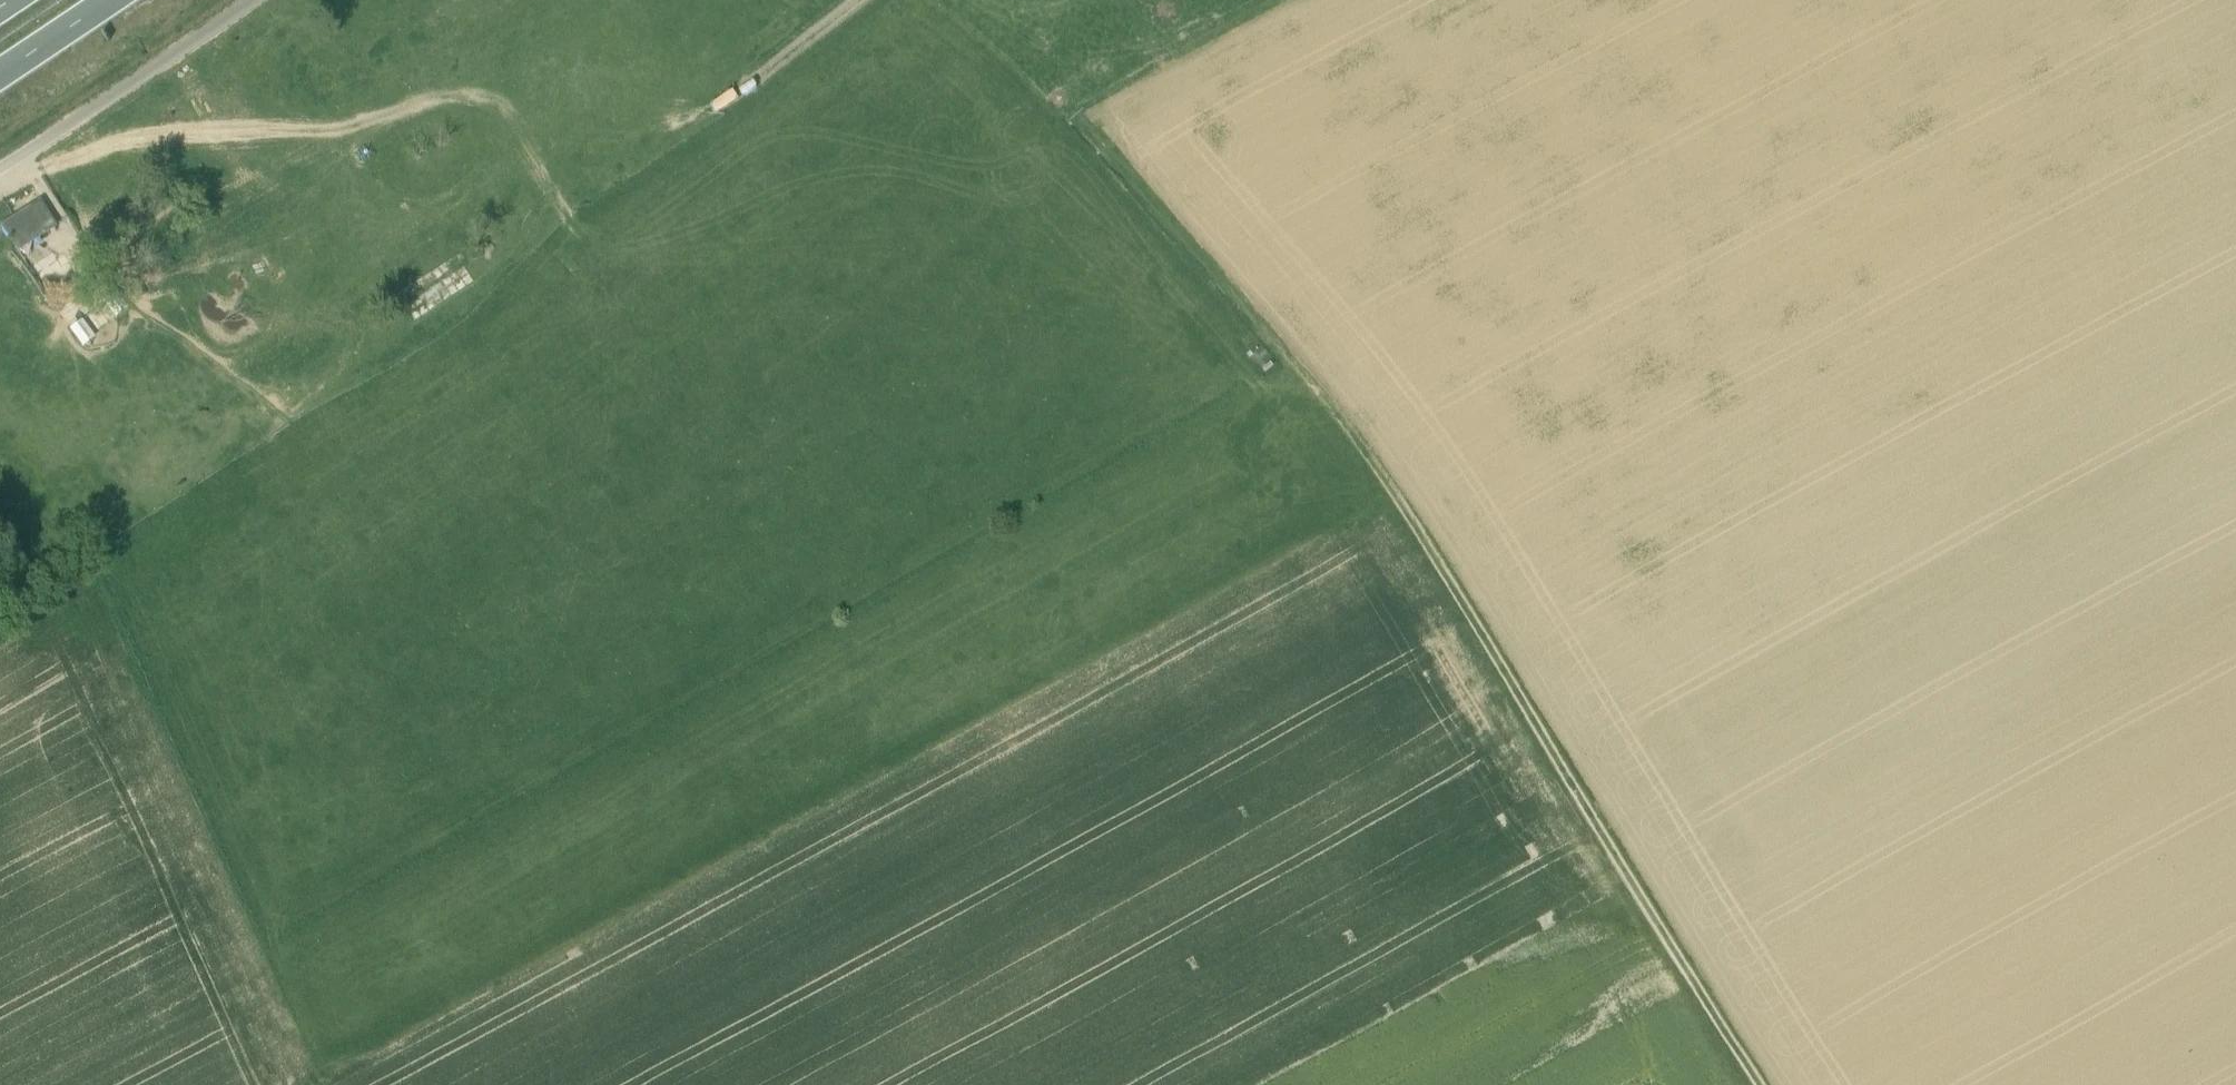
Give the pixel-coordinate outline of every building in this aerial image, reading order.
[(41,197),(3,221),(20,248),(58,223),(41,197)]
